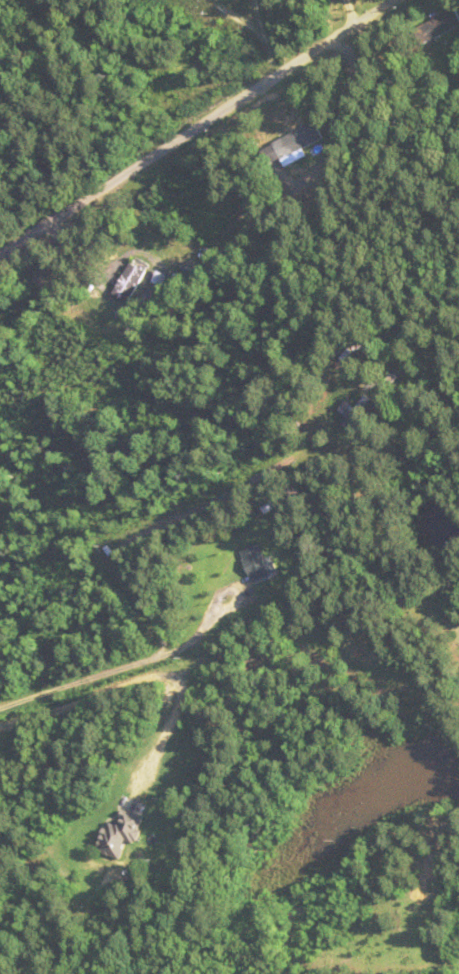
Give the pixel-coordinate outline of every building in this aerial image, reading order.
[(458,24),(458,14),(456,8),(419,27),(426,41),(458,24)] [(269,164),(325,139),(317,122),(261,147),(269,164)] [(114,292),(131,301),(147,269),(130,260),(114,292)] [(353,420),(367,404),(362,399),(355,407),(346,400),(339,409),(353,420)] [(276,572),(271,557),(266,559),(260,543),(240,550),(252,581),(276,572)] [(118,823),(107,820),(98,851),(121,858),(126,839),(136,842),(144,815),(122,809),(118,823)]
